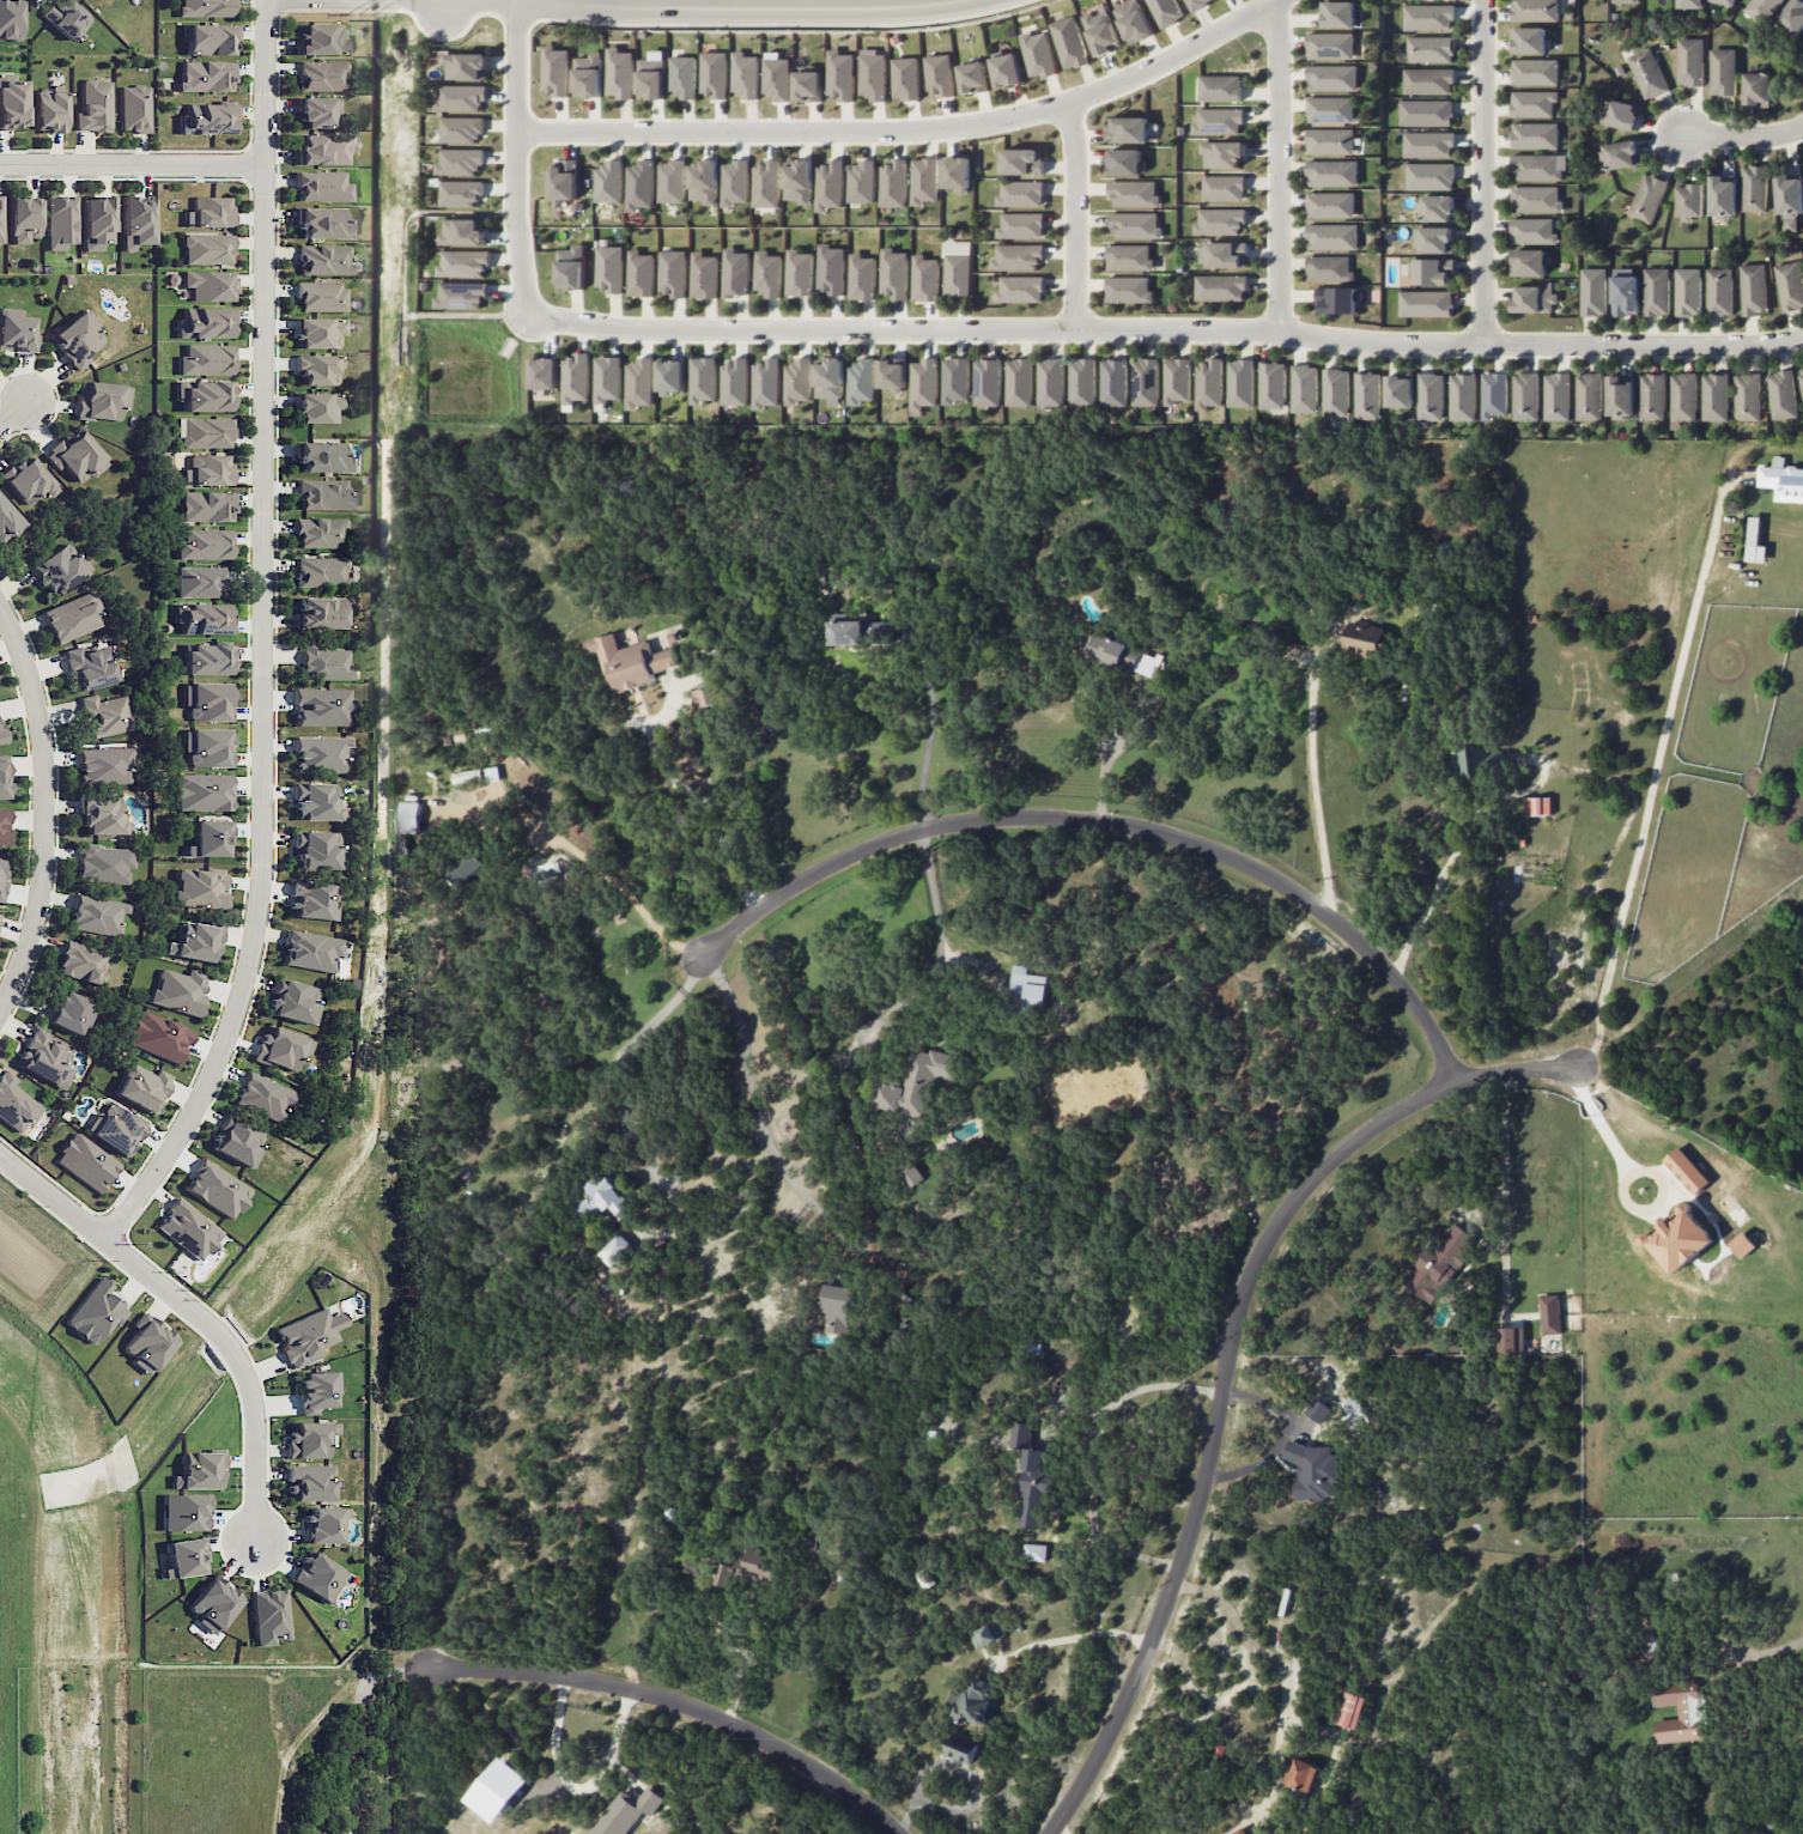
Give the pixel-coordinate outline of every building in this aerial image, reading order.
[(19,40),(20,0),(0,0),(0,40),(19,40)] [(73,42),(92,21),(69,0),(55,0),(42,15),(73,42)] [(232,17),(232,0),(178,0),(178,16),(232,17)] [(1154,34),(1138,0),(1133,0),(1113,9),(1130,45),(1154,34)] [(1184,18),(1175,0),(1147,0),(1161,29),(1184,18)] [(1214,0),(1186,0),(1193,12),(1214,0)] [(1511,20),(1558,21),(1559,0),(1512,0),(1511,20)] [(1701,0),(1675,0),(1675,8),(1701,8),(1701,0)] [(1744,12),(1765,26),(1782,0),(1751,0),(1744,12)] [(1802,0),(1792,0),(1775,21),(1796,37),(1802,27),(1802,0)] [(1355,1),(1322,2),(1323,28),(1356,27),(1355,1)] [(1403,29),(1454,31),(1454,6),(1404,4),(1403,29)] [(1093,16),(1091,11),(1080,16),(1098,56),(1121,46),(1106,10),(1093,16)] [(1065,70),(1089,63),(1074,15),(1050,23),(1065,70)] [(184,54),(230,55),(231,38),(234,38),(234,25),(184,24),(184,54)] [(297,55),(349,54),(348,38),(342,38),(342,24),(296,25),(297,55)] [(1545,27),(1512,27),(1512,53),(1545,53),(1545,27)] [(1031,79),(1056,72),(1045,32),(1031,36),(1030,32),(1019,35),(1031,79)] [(1308,59),(1355,59),(1355,33),(1308,33),(1308,59)] [(1454,62),(1453,36),(1407,37),(1408,63),(1454,62)] [(1679,86),(1703,85),(1702,38),(1678,39),(1679,86)] [(543,95),(568,95),(568,49),(554,50),(553,45),(543,45),(543,95)] [(632,52),(617,52),(617,47),(607,47),(606,98),(632,98),(632,52)] [(1669,90),(1650,47),(1627,57),(1645,100),(1669,90)] [(854,99),(853,54),(839,55),(839,49),(828,49),(828,99),(854,99)] [(1711,96),(1736,96),(1736,49),(1711,49),(1711,96)] [(638,59),(637,99),(663,99),(663,51),(648,51),(648,59),(638,59)] [(759,56),(745,56),(745,51),(733,51),(733,92),(741,92),(741,99),(758,99),(759,56)] [(884,51),(859,51),(859,95),(869,95),(869,101),(885,101),(884,51)] [(600,52),(588,52),(588,57),(574,57),(575,97),(601,96),(600,52)] [(727,52),(702,52),(701,97),(726,97),(727,52)] [(779,52),(765,52),(764,94),(772,94),(772,101),(789,102),(791,59),(779,58),(779,52)] [(448,80),(487,80),(488,53),(444,53),(444,66),(448,66),(448,80)] [(929,97),(955,94),(949,53),(923,57),(929,97)] [(997,88),(1023,83),(1016,53),(991,59),(997,88)] [(695,57),(669,57),(670,97),(695,97),(695,57)] [(893,100),(919,99),(918,57),(892,58),(893,100)] [(1559,59),(1511,59),(1511,84),(1559,85),(1559,59)] [(231,62),(179,61),(179,91),(230,92),(231,62)] [(297,62),(298,91),(347,90),(346,61),(297,62)] [(963,94),(989,90),(984,61),(958,65),(963,94)] [(1358,66),(1309,65),(1308,91),(1358,91),(1358,66)] [(1403,93),(1453,94),(1454,69),(1403,68),(1403,93)] [(821,101),(822,72),(796,71),(795,101),(821,101)] [(14,80),(14,73),(0,73),(0,128),(25,127),(24,80),(14,80)] [(1743,106),(1770,106),(1770,73),(1744,73),(1743,106)] [(1242,75),(1200,75),(1199,101),(1242,101),(1242,75)] [(111,80),(81,80),(80,112),(74,112),(74,130),(109,131),(111,80)] [(488,86),(440,85),(440,100),(435,100),(435,111),(481,111),(481,101),(488,101),(488,86)] [(120,86),(120,132),(149,131),(149,86),(120,86)] [(64,91),(35,91),(36,131),(65,130),(64,91)] [(1552,101),(1558,101),(1558,91),(1511,91),(1511,117),(1553,116),(1552,101)] [(1355,97),(1308,97),(1308,123),(1355,123),(1355,97)] [(332,128),(331,114),(339,114),(339,98),(298,98),(298,128),(332,128)] [(1636,131),(1641,106),(1611,99),(1606,124),(1636,131)] [(1400,125),(1452,126),(1453,100),(1400,100),(1400,125)] [(186,103),(185,115),(178,115),(178,134),(231,134),(232,103),(186,103)] [(1240,135),(1240,125),(1244,125),(1245,109),(1195,108),(1195,134),(1240,135)] [(485,117),(442,117),(442,143),(477,143),(477,134),(484,134),(485,117)] [(1147,118),(1109,117),(1109,142),(1147,143),(1147,118)] [(1512,148),(1558,149),(1558,123),(1512,123),(1512,148)] [(1355,128),(1307,129),(1308,154),(1355,154),(1355,128)] [(1404,158),(1453,157),(1453,132),(1404,133),(1404,158)] [(348,165),(349,135),(298,135),(298,164),(348,165)] [(1604,169),(1640,166),(1637,140),(1602,144),(1604,169)] [(436,174),(477,175),(477,165),(484,165),(484,149),(441,149),(441,164),(437,164),(436,174)] [(1043,149),(1004,149),(1004,160),(999,160),(999,175),(1043,175),(1043,149)] [(1109,175),(1146,175),(1146,162),(1141,162),(1141,149),(1109,149),(1109,175)] [(1513,180),(1565,181),(1565,155),(1513,154),(1513,180)] [(970,157),(945,157),(945,188),(956,188),(956,193),(970,193),(970,157)] [(691,200),(706,200),(706,204),(717,204),(717,159),(701,159),(701,165),(691,165),(691,200)] [(756,165),(754,206),(779,207),(781,159),(767,159),(767,166),(756,165)] [(811,159),(795,159),(796,165),(786,165),(787,200),(801,200),(801,205),(812,205),(811,159)] [(906,206),(907,159),(893,159),(893,165),(882,165),(881,206),(906,206)] [(938,159),(913,159),(913,206),(924,205),(924,201),(939,201),(938,159)] [(622,202),(622,160),(605,160),(605,168),(596,168),(597,202),(622,202)] [(654,160),(637,160),(637,166),(628,166),(628,212),(640,212),(640,207),(654,207),(654,160)] [(843,160),(829,160),(829,166),(818,166),(818,212),(831,213),(831,207),(843,207),(843,160)] [(849,202),(875,202),(875,160),(858,160),(858,168),(849,168),(849,202)] [(1308,186),(1358,186),(1358,161),(1309,160),(1308,186)] [(686,161),(660,161),(660,202),(685,203),(686,161)] [(748,202),(749,161),(724,161),(723,207),(735,207),(736,202),(748,202)] [(552,162),(554,217),(576,217),(575,206),(579,206),(578,162),(552,162)] [(1454,164),(1407,164),(1407,188),(1454,189),(1454,164)] [(1766,212),(1767,166),(1742,165),(1741,212),(1766,212)] [(297,171),(296,200),(351,201),(352,183),(344,183),(344,172),(297,171)] [(1668,182),(1645,172),(1628,215),(1652,224),(1668,182)] [(1203,202),(1246,201),(1245,175),(1203,176),(1203,202)] [(1801,177),(1775,179),(1778,215),(1784,214),(1785,232),(1798,231),(1797,213),(1802,212),(1802,200),(1801,177)] [(484,181),(442,180),(441,206),(476,207),(476,199),(483,199),(484,181)] [(1044,181),(1002,181),(1002,196),(997,196),(997,206),(1044,206),(1044,181)] [(1156,181),(1111,181),(1111,208),(1161,207),(1161,195),(1156,195),(1156,181)] [(1704,185),(1679,185),(1678,222),(1692,222),(1692,216),(1704,217),(1704,185)] [(1513,212),(1563,212),(1563,201),(1558,201),(1558,186),(1513,187),(1513,212)] [(1308,218),(1354,218),(1355,192),(1308,192),(1308,218)] [(1453,222),(1454,195),(1419,195),(1419,210),(1425,210),(1424,221),(1453,222)] [(76,196),(46,196),(45,250),(63,250),(64,243),(75,243),(76,196)] [(232,228),(233,210),(226,210),(226,197),(192,196),(192,211),(184,211),(184,227),(232,228)] [(38,197),(9,197),(9,244),(28,244),(28,238),(39,237),(38,197)] [(82,197),(82,250),(100,250),(100,243),(111,243),(112,198),(82,197)] [(152,198),(122,198),(121,250),(133,251),(133,244),(151,244),(152,198)] [(352,238),(352,219),(345,219),(345,208),(297,208),(297,238),(352,238)] [(1244,209),(1199,209),(1199,223),(1194,223),(1194,234),(1244,235),(1244,209)] [(1157,212),(1112,213),(1113,239),(1163,238),(1162,227),(1157,227),(1157,212)] [(997,238),(1044,238),(1044,213),(1002,213),(1002,227),(997,227),(997,238)] [(1553,218),(1511,219),(1511,243),(1559,242),(1558,233),(1553,234),(1553,218)] [(479,219),(446,219),(445,234),(440,234),(440,245),(486,245),(486,230),(479,230),(479,219)] [(1358,250),(1358,224),(1309,224),(1309,249),(1358,250)] [(1453,253),(1453,227),(1416,228),(1416,253),(1453,253)] [(183,264),(231,264),(232,235),(183,234),(183,264)] [(969,296),(971,240),(945,240),(944,296),(969,296)] [(843,248),(830,248),(830,243),(817,243),(818,289),(827,289),(827,295),(844,295),(843,248)] [(1248,243),(1200,243),(1199,266),(1248,267),(1248,243)] [(997,244),(997,259),(992,259),(992,270),(1038,270),(1038,261),(1044,261),(1044,245),(997,244)] [(1149,244),(1107,245),(1108,271),(1154,270),(1154,259),(1150,259),(1149,244)] [(351,275),(351,246),(298,245),(298,274),(351,275)] [(583,245),(571,245),(572,249),(557,249),(558,289),(584,288),(583,245)] [(597,287),(606,286),(606,294),(623,293),(622,246),(596,247),(597,287)] [(907,252),(892,252),(892,247),(882,247),(881,297),(906,298),(907,252)] [(748,252),(734,252),(734,248),(723,248),(723,296),(748,296),(748,252)] [(787,295),(812,295),(812,253),(797,253),(797,249),(786,249),(787,295)] [(489,277),(489,251),(441,250),(441,276),(489,277)] [(653,296),(654,255),(639,255),(639,250),(629,250),(629,296),(653,296)] [(754,295),(780,296),(781,256),(767,255),(767,251),(755,250),(754,295)] [(1545,276),(1546,251),(1513,250),(1512,276),(1545,276)] [(685,251),(660,251),(659,296),(685,296),(685,251)] [(716,256),(702,256),(702,251),(691,251),(692,298),(717,298),(716,256)] [(875,258),(861,257),(861,252),(850,252),(849,299),(874,299),(875,258)] [(937,259),(924,259),(924,254),(912,254),(913,301),(938,301),(937,259)] [(1355,282),(1355,271),(1349,271),(1349,256),(1308,256),(1307,281),(1355,282)] [(1449,285),(1448,268),(1455,268),(1455,259),(1411,259),(1411,285),(1449,285)] [(1802,308),(1802,281),(1800,261),(1776,265),(1782,311),(1802,308)] [(1765,264),(1740,265),(1742,315),(1767,314),(1765,264)] [(1606,315),(1606,269),(1582,268),(1581,315),(1606,315)] [(1644,315),(1670,315),(1669,268),(1644,268),(1644,315)] [(1700,315),(1701,269),(1676,268),(1675,315),(1700,315)] [(1732,268),(1707,268),(1708,315),(1733,315),(1732,268)] [(231,301),(231,271),(182,271),(182,287),(190,287),(190,301),(231,301)] [(1196,301),(1247,301),(1246,275),(1196,276),(1196,301)] [(997,303),(1044,302),(1043,276),(1001,277),(1001,291),(997,291),(997,303)] [(1638,276),(1612,276),(1613,316),(1638,315),(1638,276)] [(1149,277),(1107,277),(1107,302),(1154,302),(1154,292),(1149,292),(1149,277)] [(487,282),(441,283),(442,297),(436,297),(436,308),(487,307),(487,282)] [(345,311),(346,283),(297,283),(296,311),(345,311)] [(1515,286),(1515,299),(1511,299),(1512,313),(1555,312),(1555,294),(1553,294),(1552,285),(1515,286)] [(1317,313),(1356,313),(1356,287),(1317,288),(1317,313)] [(1400,317),(1452,316),(1452,291),(1399,291),(1400,317)] [(229,339),(229,308),(184,308),(183,319),(176,319),(175,338),(229,339)] [(17,316),(17,310),(0,310),(0,348),(37,349),(38,334),(32,334),(32,317),(17,316)] [(103,340),(80,311),(48,337),(75,370),(88,359),(85,354),(103,340)] [(337,349),(338,335),(345,335),(345,319),(295,318),(295,348),(337,349)] [(177,356),(177,374),(231,373),(231,344),(184,345),(184,356),(177,356)] [(297,385),(338,385),(337,354),(296,355),(297,385)] [(589,355),(564,356),(564,405),(575,405),(575,400),(590,399),(589,355)] [(557,357),(532,358),(533,389),(558,389),(557,357)] [(620,357),(596,357),(596,404),(607,404),(606,399),(621,399),(620,357)] [(780,357),(762,357),(762,364),(754,364),(753,407),(779,407),(780,357)] [(843,357),(827,357),(827,363),(817,363),(817,398),(829,398),(829,406),(842,406),(843,357)] [(690,358),(691,402),(716,401),(716,358),(690,358)] [(748,358),(733,358),(733,363),(722,363),(722,405),(747,405),(748,358)] [(810,358),(793,358),(794,366),(785,366),(786,405),(799,405),(799,400),(811,400),(810,358)] [(874,358),(857,358),(857,366),(848,366),(849,405),(860,405),(860,400),(874,400),(874,358)] [(937,405),(938,358),(922,358),(922,362),(911,362),(911,409),(924,409),(924,405),(937,405)] [(969,359),(944,358),(943,405),(955,405),(955,400),(968,400),(969,359)] [(1095,358),(1070,359),(1071,406),(1096,406),(1095,358)] [(1196,411),(1209,411),(1209,406),(1221,406),(1222,359),(1208,358),(1208,364),(1197,364),(1196,411)] [(906,363),(894,363),(894,360),(881,359),(880,390),(906,391),(906,363)] [(1032,406),(1032,359),(1007,359),(1007,406),(1032,406)] [(1063,406),(1064,359),(1039,359),(1038,406),(1063,406)] [(1134,406),(1159,406),(1159,359),(1134,359),(1134,406)] [(1190,359),(1165,359),(1165,406),(1176,406),(1176,400),(1190,400),(1190,359)] [(653,360),(628,360),(627,409),(639,410),(639,405),(652,405),(653,360)] [(658,361),(659,394),(685,393),(684,360),(658,361)] [(975,405),(1000,406),(1001,360),(975,360),(975,405)] [(1126,407),(1128,360),(1102,360),(1101,406),(1126,407)] [(1253,360),(1228,360),(1229,407),(1254,407),(1253,360)] [(1285,362),(1260,362),(1261,409),(1286,409),(1285,362)] [(1291,412),(1317,413),(1317,365),(1292,365),(1291,412)] [(1349,416),(1349,369),(1324,369),(1324,416),(1349,416)] [(1798,417),(1792,370),(1767,373),(1773,420),(1798,417)] [(1380,373),(1356,373),(1355,419),(1380,419),(1380,373)] [(1443,373),(1418,374),(1419,421),(1443,421),(1443,373)] [(1506,373),(1481,373),(1482,417),(1507,417),(1506,373)] [(1513,421),(1538,420),(1538,373),(1513,373),(1513,421)] [(1569,373),(1544,374),(1545,421),(1570,421),(1569,373)] [(1577,373),(1576,420),(1601,421),(1602,373),(1577,373)] [(1696,373),(1671,374),(1671,421),(1696,421),(1696,373)] [(1760,373),(1735,374),(1736,421),(1760,420),(1760,373)] [(1475,420),(1475,374),(1450,374),(1450,420),(1475,420)] [(1640,374),(1640,420),(1665,421),(1665,374),(1640,374)] [(1728,421),(1728,374),(1703,374),(1703,421),(1728,421)] [(1412,407),(1412,376),(1386,377),(1386,407),(1412,407)] [(1607,377),(1608,418),(1634,417),(1633,376),(1607,377)] [(130,386),(79,380),(75,417),(118,422),(119,409),(127,410),(130,386)] [(182,412),(229,411),(228,381),(175,382),(175,402),(182,401),(182,412)] [(344,394),(296,393),(295,423),(336,423),(336,409),(344,409),(344,394)] [(230,418),(178,417),(177,447),(230,448),(230,418)] [(75,427),(44,456),(56,470),(61,466),(78,484),(89,473),(93,477),(108,462),(75,427)] [(351,472),(351,453),(343,453),(343,442),(296,442),(297,472),(351,472)] [(182,469),(183,486),(229,484),(229,455),(189,455),(189,469),(182,469)] [(29,456),(20,464),(17,460),(0,475),(0,477),(25,506),(43,490),(50,498),(59,490),(29,456)] [(1783,467),(1784,457),(1773,456),(1772,467),(1759,466),(1758,487),(1776,488),(1775,501),(1802,503),(1802,468),(1783,467)] [(297,509),(352,510),(353,491),(345,491),(346,480),(298,480),(297,509)] [(231,522),(232,492),(181,491),(181,521),(231,522)] [(0,494),(0,546),(1,547),(26,524),(0,494)] [(1766,546),(1759,545),(1760,517),(1749,517),(1747,561),(1765,562),(1766,546)] [(296,547),(346,548),(347,519),(296,518),(296,547)] [(176,558),(230,560),(230,530),(184,529),(183,541),(176,541),(176,558)] [(52,596),(86,572),(65,542),(30,566),(52,596)] [(295,587),(347,586),(347,556),(294,557),(295,587)] [(177,596),(224,595),(223,566),(177,568),(177,596)] [(54,644),(100,626),(93,609),(99,606),(93,590),(40,611),(54,644)] [(343,628),(343,598),(295,599),(296,629),(343,628)] [(181,633),(227,634),(227,604),(174,604),(174,622),(182,622),(181,633)] [(863,621),(828,622),(829,645),(864,644),(863,621)] [(1380,656),(1384,628),(1349,623),(1345,651),(1380,656)] [(648,640),(619,649),(615,633),(586,641),(590,653),(599,650),(612,694),(655,681),(653,673),(679,666),(673,648),(652,654),(648,640)] [(1156,678),(1163,655),(1092,634),(1085,657),(1156,678)] [(183,674),(229,675),(230,644),(184,643),(183,674)] [(350,679),(350,650),(318,650),(318,644),(301,644),(301,679),(350,679)] [(108,646),(81,652),(79,646),(64,650),(69,676),(70,676),(74,691),(115,682),(108,646)] [(230,720),(229,683),(183,683),(183,707),(188,707),(188,721),(230,720)] [(692,691),(696,709),(719,704),(715,685),(692,691)] [(350,725),(350,688),(294,689),(295,726),(350,725)] [(136,729),(132,712),(128,713),(125,695),(96,701),(95,694),(78,697),(83,722),(88,721),(92,738),(136,729)] [(228,767),(228,730),(183,730),(183,752),(187,752),(187,767),(228,767)] [(294,772),(345,773),(345,751),(349,751),(350,738),(295,736),(294,772)] [(1488,745),(1458,746),(1459,777),(1484,776),(1484,769),(1505,768),(1504,753),(1488,754),(1488,745)] [(132,782),(130,747),(78,750),(79,785),(132,782)] [(453,773),(455,784),(483,779),(481,768),(453,773)] [(173,810),(230,811),(230,775),(174,774),(173,810)] [(294,819),(345,820),(345,807),(334,807),(334,784),(294,784),(294,819)] [(1551,814),(1550,797),(1525,798),(1525,815),(1551,814)] [(80,833),(131,835),(131,822),(120,822),(121,800),(82,799),(80,833)] [(419,834),(420,803),(401,802),(401,833),(419,834)] [(8,846),(8,809),(0,809),(0,846),(8,846)] [(184,856),(227,855),(227,836),(228,836),(228,820),(192,821),(193,845),(184,845),(184,856)] [(337,832),(295,831),(294,869),(342,869),(342,846),(336,846),(337,832)] [(78,846),(77,882),(127,884),(128,868),(133,869),(134,848),(78,846)] [(466,887),(488,864),(474,850),(452,873),(466,887)] [(175,908),(225,908),(224,891),(223,891),(223,869),(175,869),(175,908)] [(335,920),(337,884),(292,882),(290,918),(335,920)] [(130,904),(75,894),(68,929),(116,937),(121,914),(128,915),(130,904)] [(181,920),(177,944),(166,942),(163,955),(212,963),(216,942),(220,942),(222,927),(181,920)] [(340,939),(288,929),(281,964),(334,974),(340,939)] [(98,986),(109,954),(66,939),(55,971),(98,986)] [(1026,975),(1027,965),(1011,965),(1011,1000),(1021,1000),(1021,1009),(1044,1009),(1044,975),(1026,975)] [(197,1015),(206,974),(187,970),(186,975),(158,969),(149,1005),(197,1015)] [(266,1013),(313,1026),(318,1004),(313,1003),(317,988),(279,978),(273,1002),(269,1002),(266,1013)] [(46,1022),(77,1035),(81,1025),(88,1028),(97,1006),(61,990),(46,1022)] [(126,1044),(179,1064),(192,1030),(138,1010),(126,1044)] [(294,1073),(298,1061),(305,1064),(313,1041),(265,1024),(253,1058),(294,1073)] [(64,1088),(72,1069),(65,1067),(72,1052),(47,1041),(50,1034),(33,1026),(15,1067),(64,1088)] [(905,1087),(882,1081),(876,1106),(905,1113),(924,1118),(934,1077),(955,1082),(962,1057),(932,1049),(932,1053),(914,1049),(905,1087)] [(113,1094),(153,1114),(173,1077),(157,1069),(154,1075),(130,1062),(113,1094)] [(18,1132),(27,1121),(31,1123),(42,1107),(11,1085),(16,1078),(2,1068),(0,1071),(0,1119),(18,1132)] [(294,1091),(245,1072),(233,1103),(282,1123),(294,1091)] [(125,1157),(146,1125),(110,1102),(101,1115),(96,1112),(84,1131),(125,1157)] [(210,1150),(250,1169),(260,1150),(257,1148),(262,1137),(237,1125),(238,1124),(226,1118),(210,1150)] [(53,1161),(98,1193),(119,1164),(74,1132),(53,1161)] [(1710,1181),(1678,1147),(1663,1160),(1695,1195),(1710,1181)] [(183,1192),(234,1218),(250,1186),(199,1160),(183,1192)] [(898,1171),(909,1189),(925,1179),(914,1162),(898,1171)] [(586,1185),(592,1196),(577,1205),(586,1221),(610,1206),(619,1220),(632,1212),(608,1172),(586,1185)] [(155,1226),(199,1262),(222,1234),(178,1198),(155,1226)] [(1715,1241),(1685,1204),(1660,1224),(1663,1229),(1646,1243),(1672,1275),(1715,1241)] [(1427,1248),(1402,1283),(1430,1304),(1476,1238),(1454,1223),(1433,1253),(1427,1248)] [(611,1268),(634,1248),(621,1233),(598,1254),(611,1268)] [(110,1285),(99,1277),(63,1323),(92,1345),(111,1321),(117,1325),(128,1310),(105,1292),(110,1285)] [(852,1286),(826,1285),(824,1332),(850,1333),(852,1286)] [(1542,1334),(1560,1334),(1559,1295),(1541,1295),(1542,1334)] [(274,1327),(289,1369),(321,1357),(318,1349),(338,1342),(334,1329),(348,1325),(343,1311),(327,1317),(324,1309),(274,1327)] [(132,1325),(137,1329),(121,1349),(134,1358),(130,1363),(147,1376),(177,1338),(142,1311),(132,1325)] [(1523,1327),(1494,1328),(1495,1353),(1524,1352),(1523,1327)] [(338,1371),(299,1373),(301,1415),(317,1414),(317,1408),(334,1407),(334,1393),(339,1393),(338,1371)] [(1331,1408),(1313,1398),(1305,1414),(1323,1424),(1331,1408)] [(327,1458),(327,1435),(338,1435),(338,1423),(288,1422),(288,1458),(327,1458)] [(1032,1424),(1013,1423),(1012,1447),(1031,1448),(1032,1424)] [(1299,1463),(1299,1471),(1294,1484),(1295,1499),(1334,1498),(1334,1491),(1340,1474),(1339,1454),(1332,1454),(1332,1446),(1310,1446),(1289,1439),(1282,1458),(1299,1463)] [(1019,1526),(1043,1529),(1049,1472),(1044,1472),(1047,1450),(1028,1448),(1019,1526)] [(171,1488),(221,1489),(222,1452),(182,1451),(182,1476),(171,1475),(171,1488)] [(332,1501),(332,1465),(287,1465),(287,1500),(332,1501)] [(205,1530),(205,1494),(162,1495),(162,1531),(205,1530)] [(341,1542),(341,1518),(349,1518),(349,1507),(309,1508),(309,1519),(303,1519),(304,1543),(341,1542)] [(162,1568),(163,1578),(203,1574),(199,1538),(166,1541),(168,1568),(162,1568)] [(1046,1561),(1047,1545),(1025,1544),(1025,1560),(1046,1561)] [(290,1583),(331,1603),(346,1571),(305,1551),(290,1583)] [(745,1559),(744,1578),(774,1581),(775,1570),(763,1569),(764,1561),(745,1559)] [(717,1585),(737,1586),(738,1565),(718,1564),(717,1585)] [(212,1635),(242,1598),(213,1575),(186,1608),(198,1617),(195,1621),(212,1635)] [(252,1591),(254,1646),(274,1645),(274,1640),(289,1640),(287,1589),(252,1591)] [(977,1649),(1006,1638),(1000,1622),(971,1633),(977,1649)] [(1660,1655),(1655,1633),(1638,1637),(1644,1659),(1660,1655)] [(1001,1687),(976,1677),(972,1686),(966,1684),(963,1693),(953,1689),(947,1703),(957,1707),(953,1716),(984,1728),(1001,1687)] [(1658,1744),(1709,1738),(1703,1693),(1699,1694),(1697,1678),(1649,1684),(1652,1707),(1677,1704),(1679,1718),(1655,1720),(1658,1744)] [(1335,1723),(1357,1729),(1367,1697),(1344,1691),(1335,1723)] [(978,1743),(953,1733),(940,1769),(965,1779),(978,1743)] [(1309,1793),(1319,1766),(1294,1757),(1284,1784),(1309,1793)] [(647,1786),(637,1800),(622,1789),(589,1833),(626,1833),(643,1811),(651,1817),(664,1799),(647,1786)]
